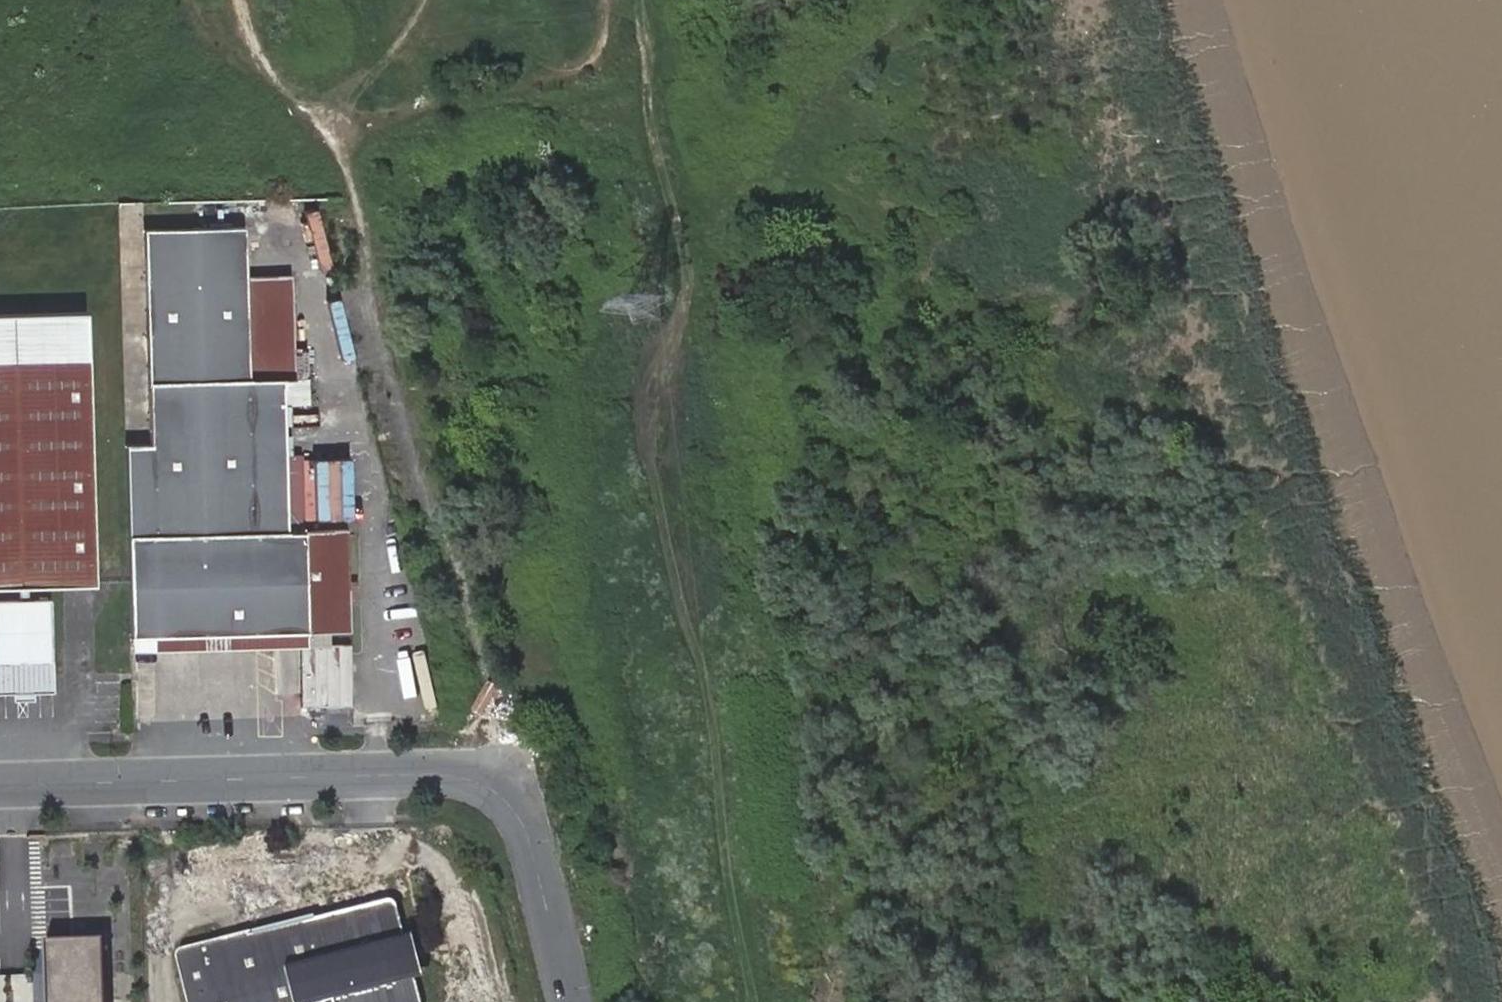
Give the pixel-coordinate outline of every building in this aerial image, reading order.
[(311,633),(349,632),(346,529),(314,531),(304,531),(287,531),(283,380),(294,379),(291,275),(246,276),(245,228),(197,228),(144,230),(148,384),(150,444),(125,445),(130,637),(155,637),(307,633),(311,633)] [(87,356),(87,332),(86,312),(0,314),(0,359),(87,356)] [(94,585),(87,356),(0,359),(0,587),(19,587),(19,600),(0,601),(0,694),(53,692),(52,676),(52,661),(50,599),(28,600),(28,587),(64,585),(94,585)] [(416,979),(405,934),(398,905),(398,904),(398,903),(397,903),(396,902),(396,901),(395,901),(395,900),(394,900),(393,899),(392,899),(391,899),(391,900),(390,900),(389,900),(251,935),(250,931),(239,934),(221,938),(184,948),(183,948),(182,948),(181,949),(181,950),(180,950),(179,951),(179,952),(178,952),(178,954),(178,955),(178,956),(178,957),(189,1001),(422,1001),(416,979)] [(107,934),(50,935),(52,1001),(109,1001),(107,934)]
